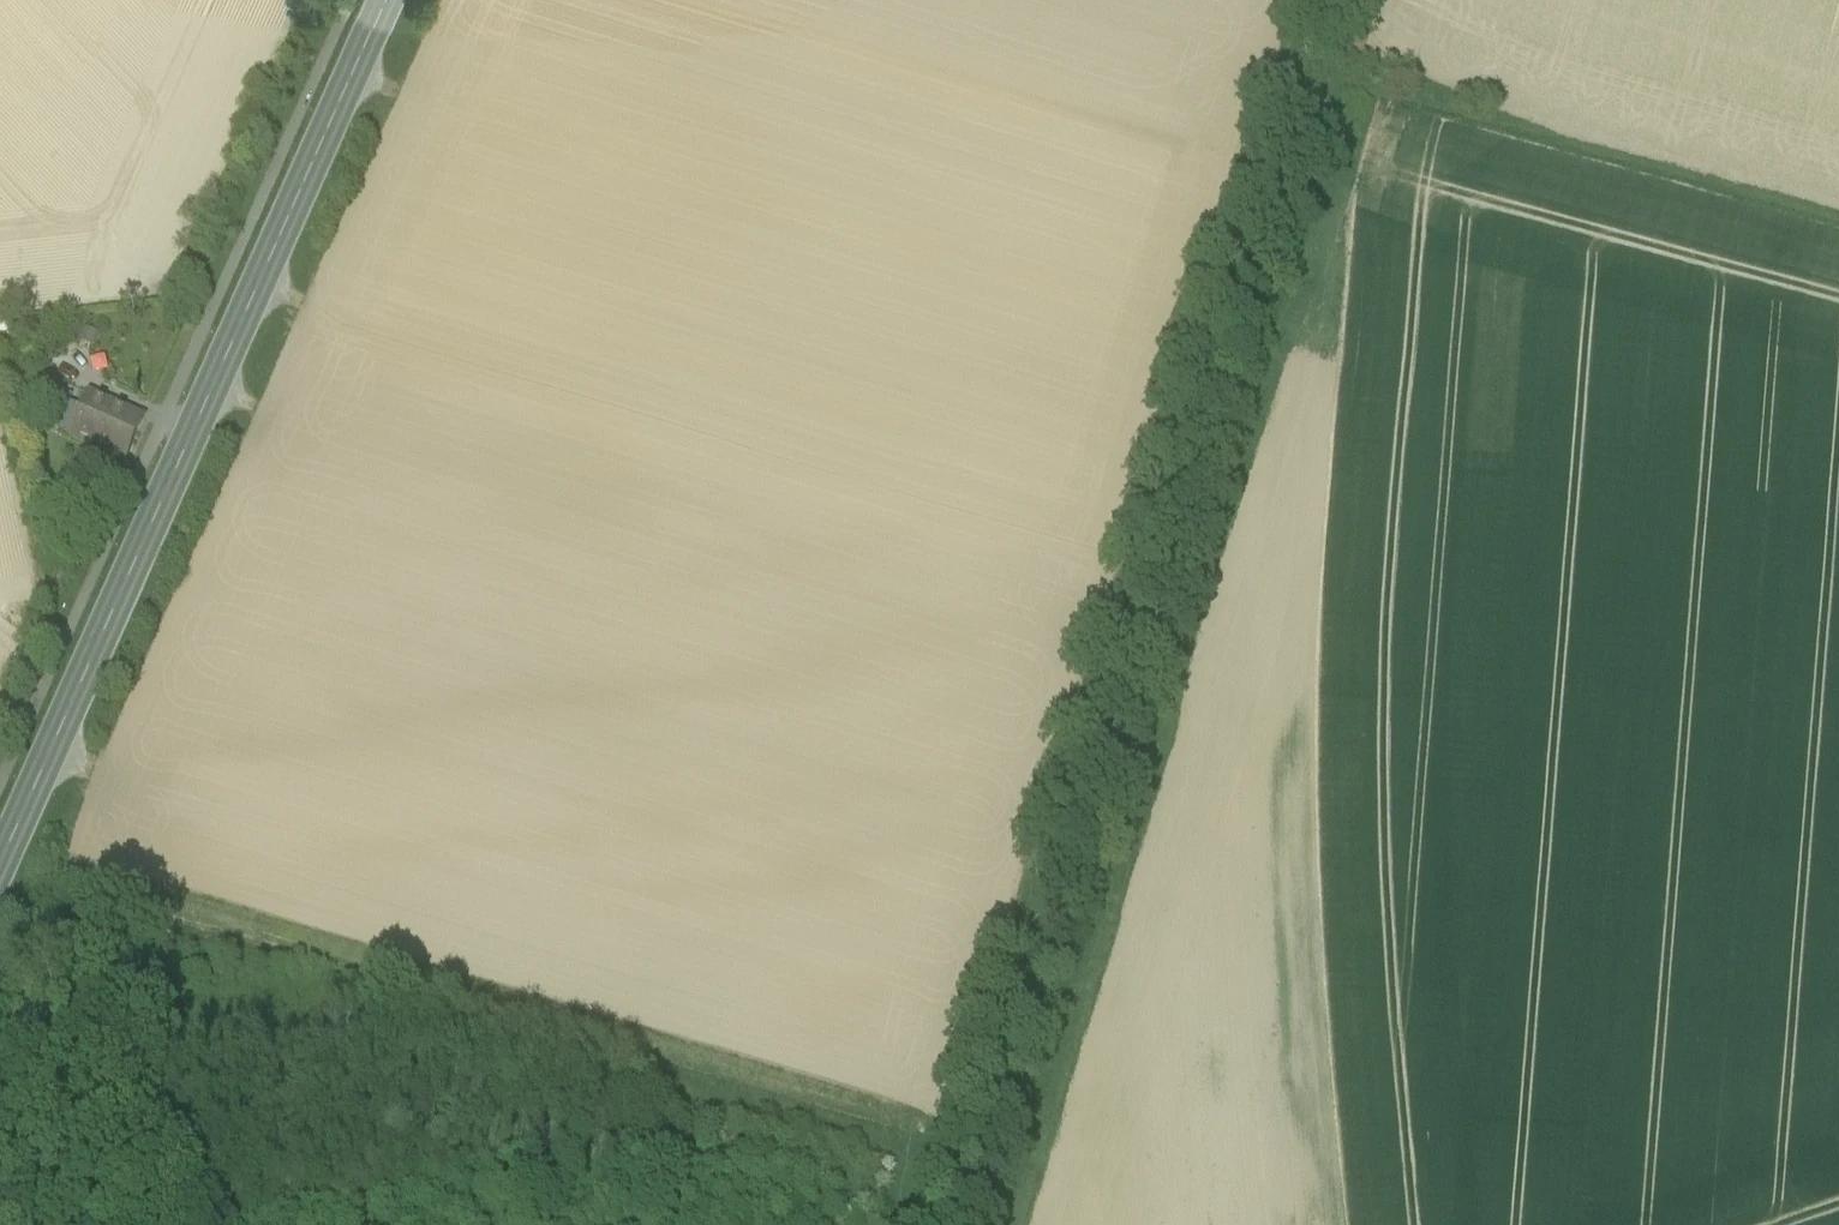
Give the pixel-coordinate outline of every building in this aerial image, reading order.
[(150,423),(102,402),(99,408),(85,401),(66,444),(127,472),(150,423)]
